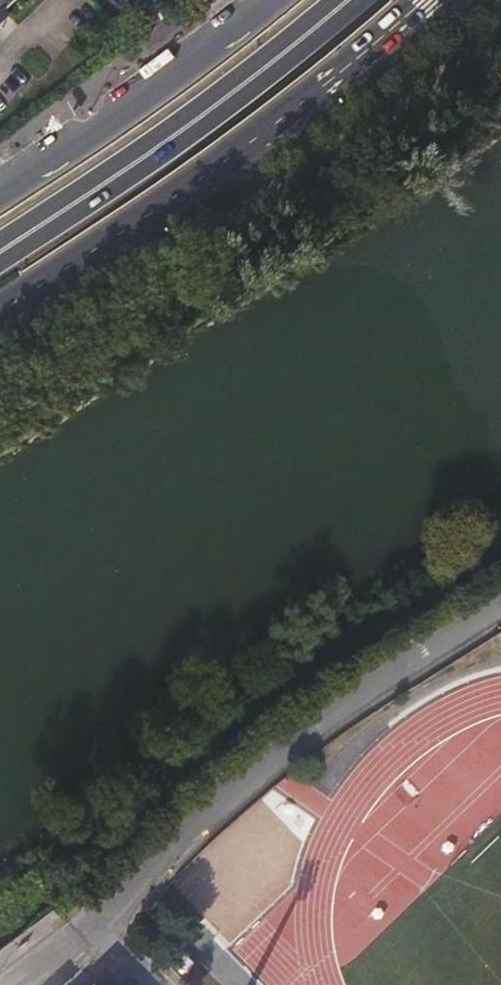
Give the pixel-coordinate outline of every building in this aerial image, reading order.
[(16,0),(0,0),(0,16),(16,0)] [(94,965),(73,984),(113,984),(94,965)]
